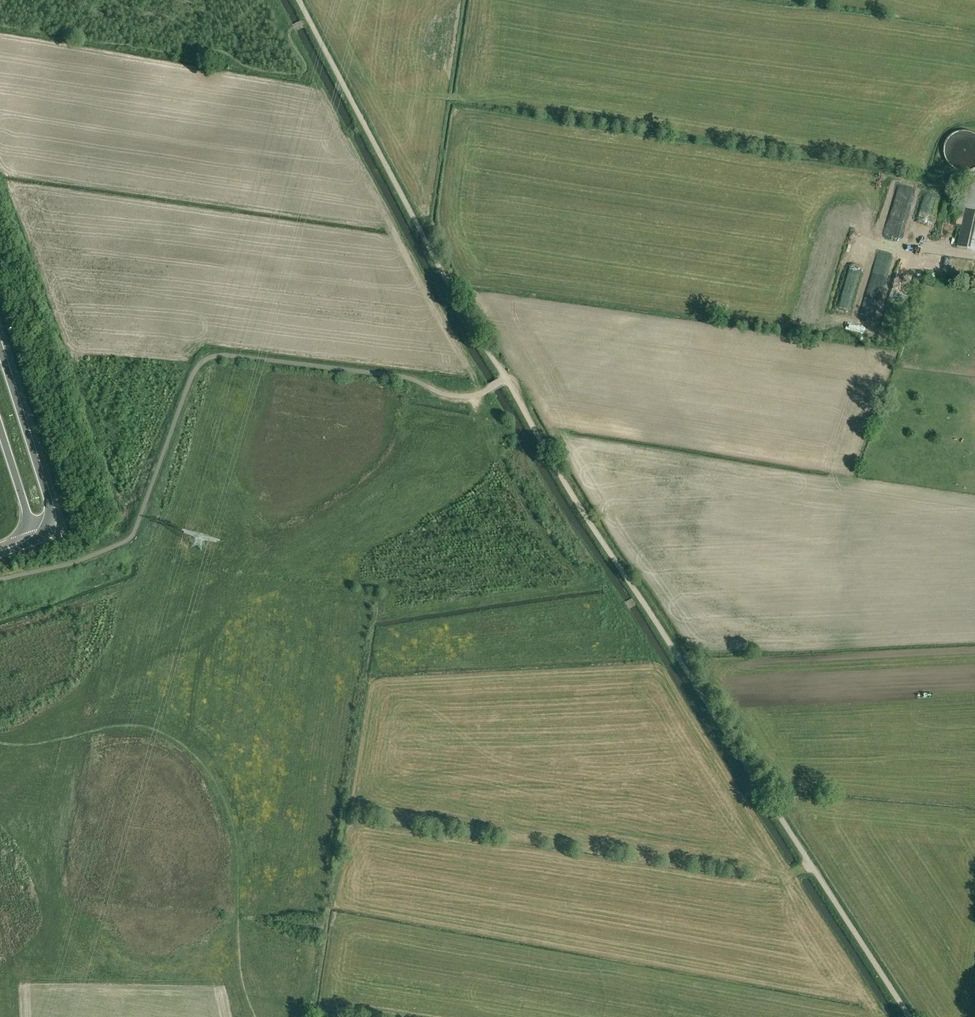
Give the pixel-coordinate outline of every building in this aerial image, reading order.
[(973,251),(974,241),(974,180),(965,178),(955,225),(960,227),(956,247),(973,251)]
